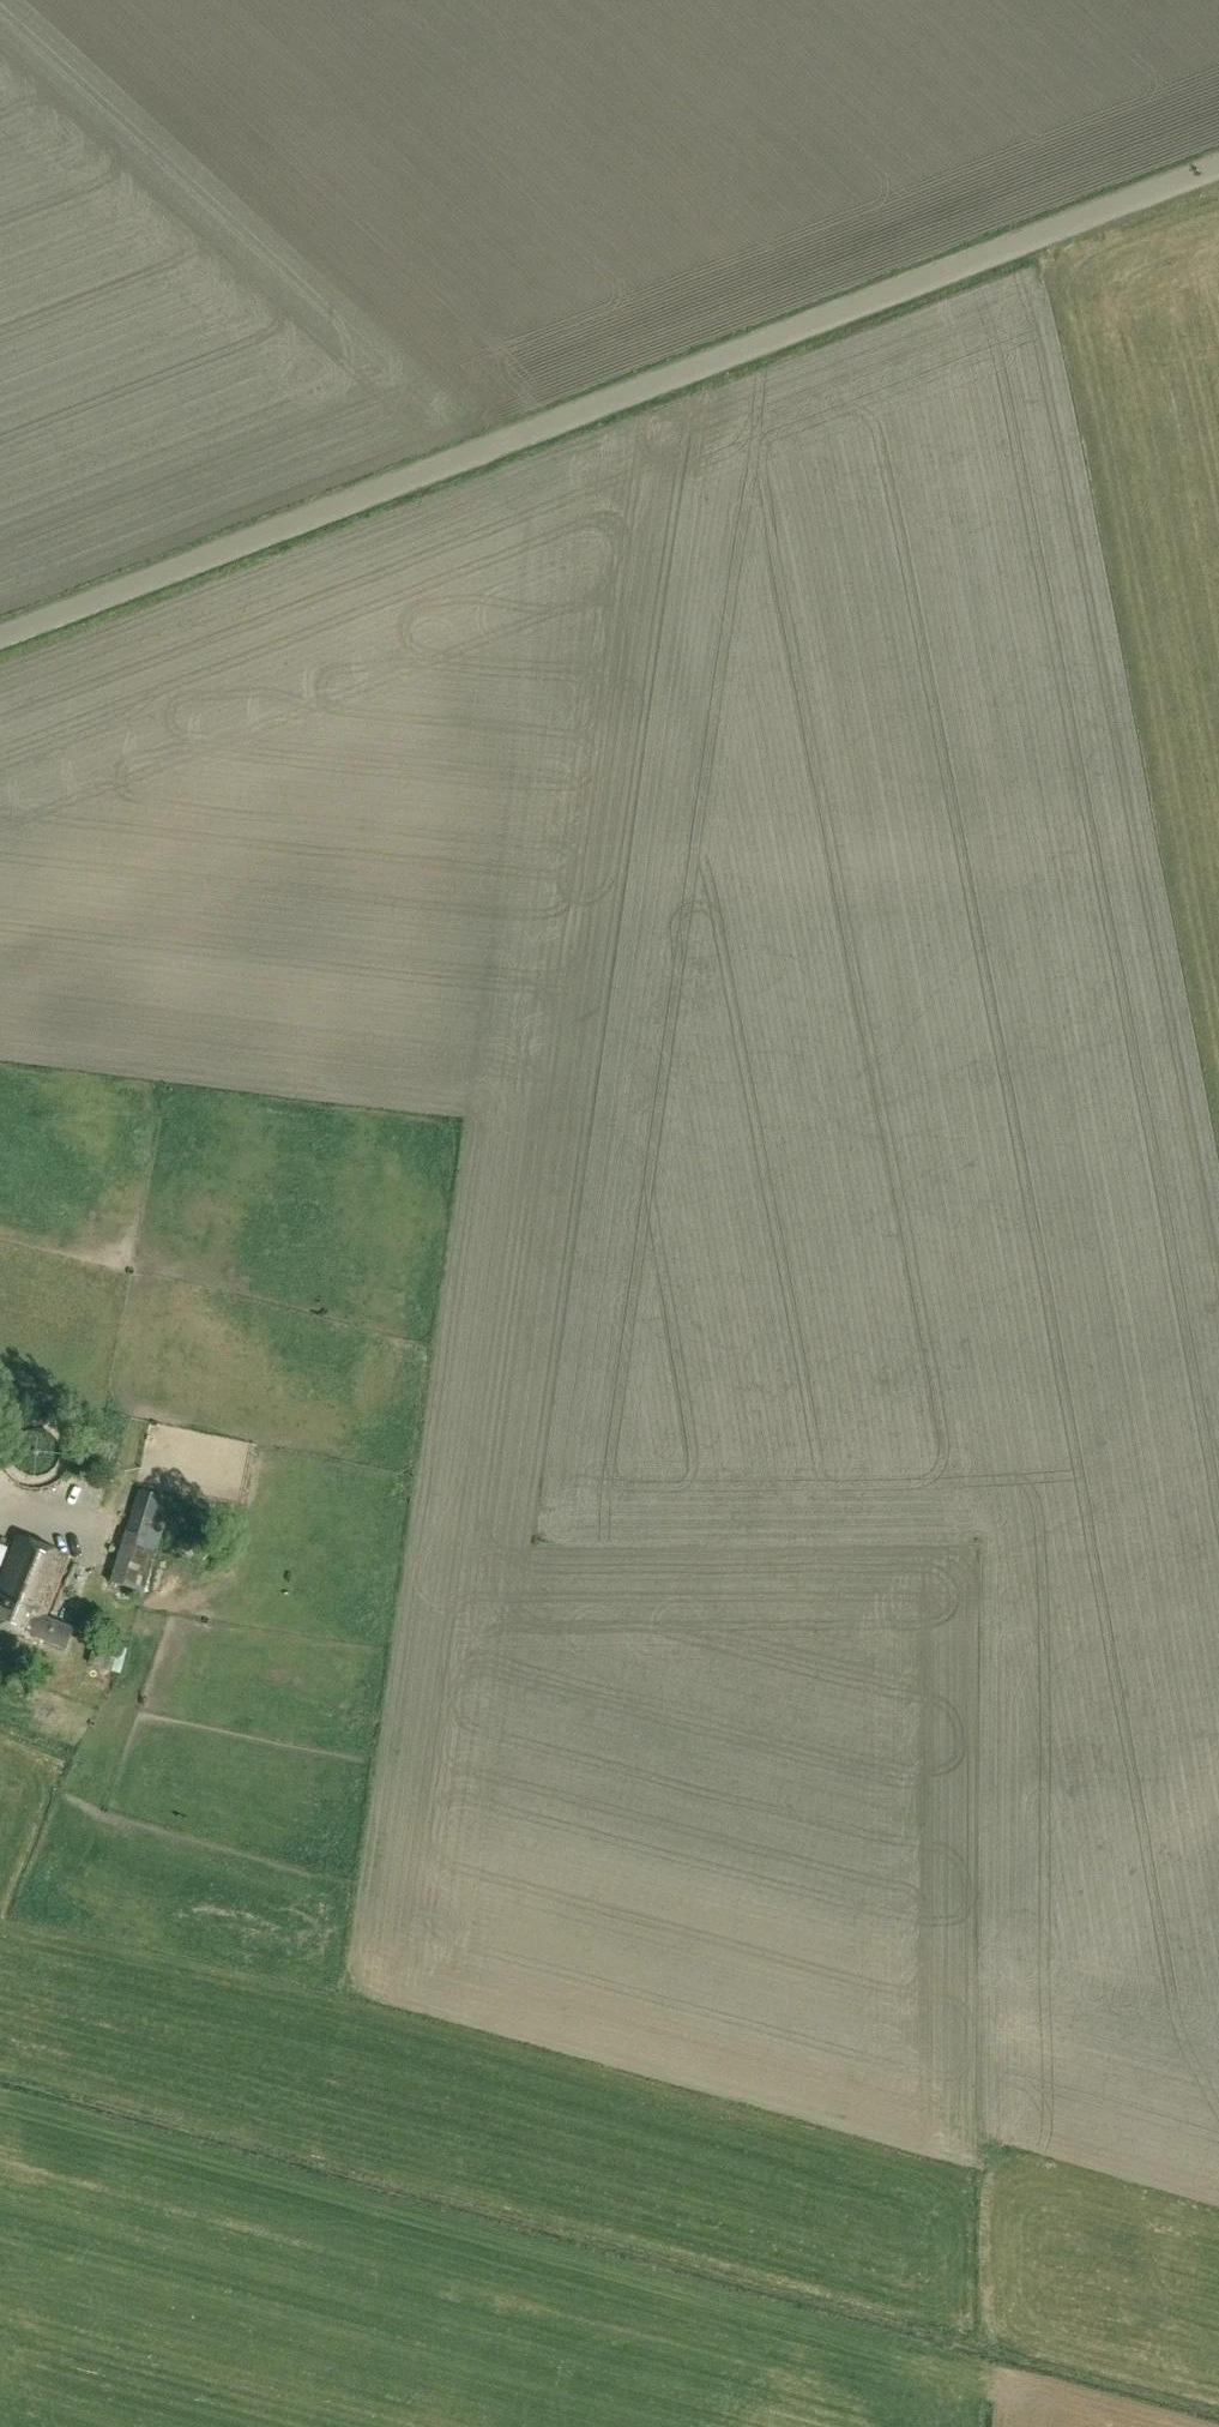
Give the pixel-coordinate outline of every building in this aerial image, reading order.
[(111,1584),(144,1593),(175,1501),(140,1491),(111,1584)] [(0,1580),(0,1630),(36,1645),(38,1640),(66,1651),(74,1631),(46,1619),(70,1560),(17,1538),(0,1580)] [(122,1674),(128,1650),(96,1641),(90,1666),(122,1674)]
